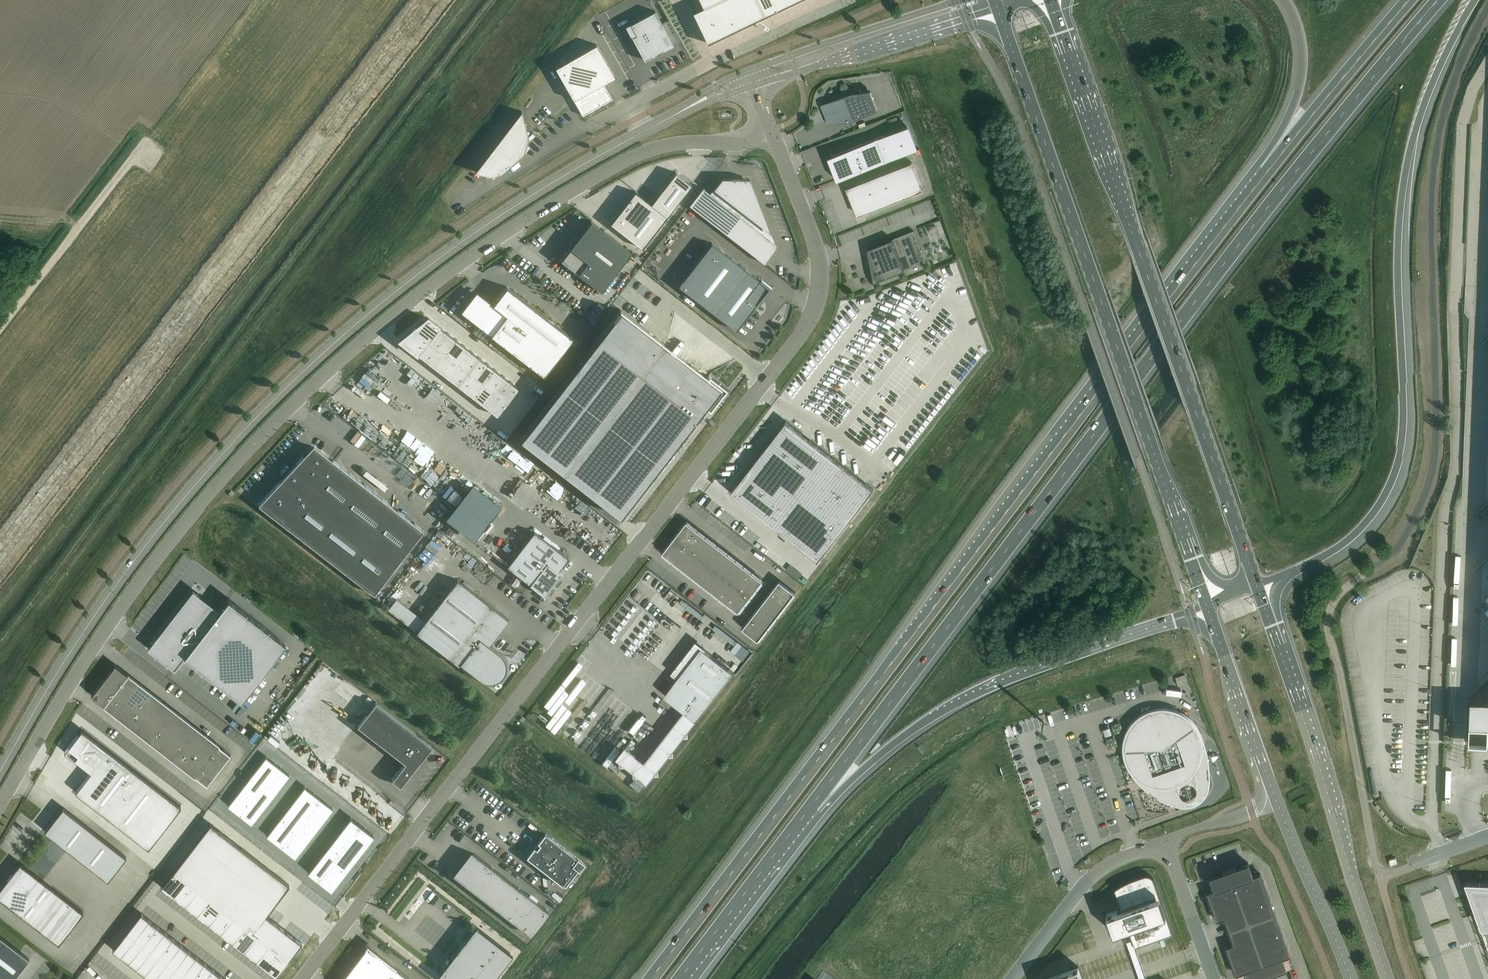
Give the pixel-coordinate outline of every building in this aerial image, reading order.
[(708,15),(696,20),(709,46),(806,0),(701,0),(708,15)] [(655,10),(627,26),(645,60),(654,55),(652,53),(667,44),(663,36),(668,33),(655,10)] [(600,105),(612,98),(607,89),(607,88),(604,83),(615,76),(597,44),(556,67),(583,115),(600,105)] [(870,90),(860,91),(859,88),(836,97),(836,98),(821,104),(828,124),(845,122),(878,109),(870,90)] [(529,136),(522,111),(475,171),(503,172),(525,152),(528,142),(536,135),(533,132),(529,136)] [(880,137),(832,156),(840,177),(836,178),(837,180),(917,149),(908,125),(880,136),(880,137)] [(846,187),(857,215),(922,189),(911,162),(846,187)] [(676,171),(652,203),(668,216),(693,184),(676,171)] [(765,263),(766,261),(779,245),(775,242),(750,178),(723,177),(711,192),(704,186),(690,204),(765,263)] [(668,216),(652,203),(636,191),(611,223),(643,248),(668,216)] [(823,215),(827,225),(835,221),(831,212),(823,215)] [(570,245),(560,259),(579,274),(579,273),(602,290),(632,251),(592,220),(571,246),(570,245)] [(867,248),(879,279),(906,268),(907,269),(925,261),(913,230),(894,237),(867,248)] [(712,242),(680,284),(737,329),(770,287),(712,242)] [(461,311),(545,375),(574,337),(507,286),(494,303),(485,297),(484,298),(477,292),(469,303),(468,302),(461,311)] [(621,309),(521,438),(621,516),(706,406),(711,410),(727,389),(710,375),(708,377),(694,395),(651,362),(665,343),(621,309)] [(428,311),(394,338),(505,423),(530,389),(428,311)] [(586,343),(593,333),(588,330),(581,340),(586,343)] [(571,362),(579,351),(573,347),(566,358),(571,362)] [(861,498),(782,436),(735,493),(817,557),(861,498)] [(304,456),(259,504),(375,594),(424,530),(333,459),(332,460),(314,446),(305,457),(304,456)] [(477,548),(502,512),(471,491),(446,527),(477,548)] [(429,522),(433,526),(440,519),(436,515),(429,522)] [(706,536),(696,528),(686,521),(674,536),(684,544),(693,551),(706,536)] [(569,557),(535,531),(508,566),(545,595),(559,576),(556,574),(569,557)] [(693,551),(684,544),(674,536),(662,551),(682,566),(693,551)] [(704,560),(717,544),(706,536),(693,551),(704,560)] [(715,569),(728,553),(717,544),(704,560),(715,569)] [(431,556),(439,561),(442,557),(434,551),(431,556)] [(693,575),(704,560),(693,551),(682,566),(693,575)] [(723,575),(736,559),(728,553),(715,569),(723,575)] [(732,581),(744,565),(736,559),(723,575),(732,581)] [(704,584),(715,569),(704,560),(693,575),(704,584)] [(739,587),(751,571),(744,565),(732,581),(739,587)] [(712,590),(723,575),(715,569),(704,584),(712,590)] [(487,588),(493,578),(480,570),(474,581),(487,588)] [(739,587),(751,596),(763,580),(751,571),(739,587)] [(720,596),(732,581),(723,575),(712,590),(720,596)] [(506,659),(505,657),(504,656),(503,654),(501,652),(490,644),(509,619),(458,579),(417,631),(460,664),(461,663),(481,678),(483,680),(486,681),(489,682),(492,682),(494,681),(497,681),(498,680),(500,679),(501,678),(503,677),(504,675),(505,674),(506,672),(507,670),(507,668),(507,666),(507,663),(507,661),(506,659)] [(770,592),(786,604),(795,592),(779,579),(770,592)] [(727,602),(739,587),(732,581),(720,596),(727,602)] [(739,611),(751,596),(739,587),(727,602),(739,611)] [(148,647),(147,648),(174,669),(184,656),(241,700),(285,643),(228,599),(219,610),(192,590),(155,638),(154,638),(155,639),(152,642),(151,642),(151,643),(148,647)] [(776,616),(786,604),(770,592),(761,603),(776,616)] [(653,605),(657,609),(665,602),(661,598),(653,605)] [(767,628),(776,616),(761,603),(751,615),(767,628)] [(765,631),(767,628),(751,615),(742,628),(758,640),(765,631)] [(665,696),(696,718),(732,669),(702,646),(665,696)] [(229,754),(230,753),(114,665),(91,695),(207,785),(229,754)] [(1184,674),(1175,677),(1177,685),(1187,682),(1184,674)] [(1469,743),(1487,744),(1487,699),(1470,698),(1469,743)] [(417,760),(429,745),(416,735),(417,733),(378,703),(378,702),(376,701),(358,725),(406,762),(392,779),(401,786),(402,785),(402,784),(419,762),(417,760)] [(1133,771),(1137,776),(1142,780),(1148,782),(1154,784),(1160,785),(1166,785),(1172,784),(1178,782),(1184,779),(1190,774),(1194,768),(1198,761),(1200,753),(1200,746),(1199,738),(1197,731),(1193,724),(1188,719),(1181,714),(1174,711),(1175,710),(1170,709),(1170,710),(1166,709),(1162,709),(1158,709),(1154,710),(1152,710),(1140,713),(1141,715),(1136,720),(1131,725),(1128,730),(1126,736),(1124,742),(1124,749),(1125,755),(1127,761),(1129,766),(1133,771)] [(183,805),(84,729),(67,749),(94,769),(78,790),(150,847),(183,805)] [(1108,733),(1101,735),(1103,742),(1110,740),(1108,733)] [(1080,756),(1072,758),(1073,765),(1081,764),(1080,756)] [(266,757),(228,806),(252,824),(290,775),(266,757)] [(304,786),(266,835),(295,857),(333,808),(304,786)] [(126,856),(62,807),(44,831),(107,880),(126,856)] [(350,817),(307,872),(331,890),(374,835),(350,817)] [(548,834),(529,858),(554,877),(552,881),(555,878),(566,887),(585,863),(548,834)] [(217,837),(186,879),(276,950),(293,930),(264,906),(280,882),(217,837)] [(540,920),(547,912),(544,910),(546,908),(476,854),(474,856),(472,854),(466,862),(468,864),(465,867),(463,865),(457,874),(459,875),(457,877),(527,932),(529,930),(531,931),(538,923),(535,922),(538,918),(540,920)] [(1272,930),(1263,904),(1270,901),(1260,873),(1253,876),(1248,862),(1210,876),(1214,889),(1207,892),(1217,920),(1224,917),(1233,943),(1226,946),(1236,974),(1243,971),(1246,978),(1265,978),(1287,971),(1282,958),(1289,955),(1280,927),(1272,930)] [(20,864),(9,878),(8,878),(0,887),(0,898),(58,943),(83,911),(33,872),(32,873),(20,864)] [(173,870),(160,887),(275,976),(288,959),(173,870)] [(1144,874),(1133,878),(1123,882),(1114,888),(1121,908),(1106,913),(1113,933),(1128,927),(1135,946),(1173,933),(1154,879),(1152,877),(1150,875),(1147,874),(1144,874)] [(1468,884),(1481,921),(1487,921),(1487,885),(1468,884)] [(112,952),(149,978),(234,978),(146,910),(112,952)] [(440,974),(446,978),(491,978),(511,953),(477,926),(474,930),(476,931),(467,944),(465,942),(461,947),(463,948),(455,959),(452,958),(440,974)] [(0,935),(0,978),(13,978),(29,958),(0,935)] [(376,955),(359,978),(408,978),(376,955)] [(331,978),(358,978),(341,966),(331,978)] [(1066,976),(1067,978),(1082,978),(1078,966),(1068,969),(1070,975),(1066,976)]
